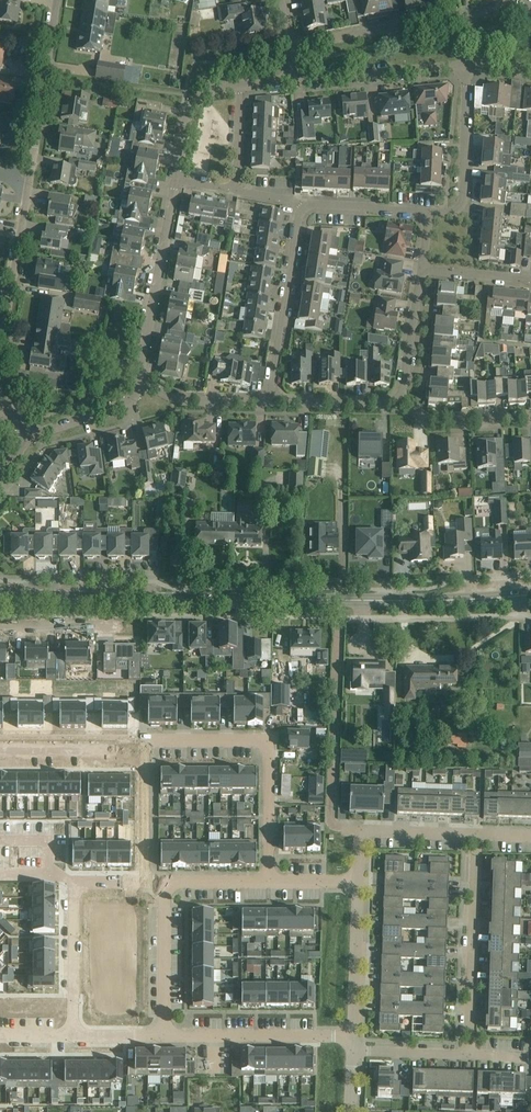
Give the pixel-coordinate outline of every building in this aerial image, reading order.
[(16,23),(18,11),(18,10),(18,9),(17,9),(16,8),(14,8),(15,4),(16,4),(17,0),(0,0),(0,21),(16,23)] [(83,10),(107,14),(108,14),(109,8),(116,9),(116,7),(125,9),(126,2),(126,0),(85,0),(83,10)] [(327,1),(328,5),(347,2),(349,14),(355,13),(357,13),(355,6),(354,0),(327,0),(327,1)] [(357,13),(363,11),(364,17),(367,17),(368,19),(379,18),(375,0),(354,0),(357,13)] [(379,18),(389,16),(389,13),(392,12),(391,6),(397,5),(397,0),(375,0),(379,18)] [(406,10),(419,7),(418,0),(404,0),(406,10)] [(419,7),(422,7),(424,8),(425,8),(427,8),(428,7),(429,6),(432,5),(432,0),(418,0),(419,7)] [(323,2),(314,3),(303,5),(304,13),(301,14),(304,29),(327,26),(323,2)] [(232,5),(222,6),(224,21),(242,18),(245,34),(256,33),(256,36),(267,34),(263,10),(247,13),(245,4),(247,4),(247,3),(232,5)] [(83,10),(77,50),(101,53),(102,43),(104,34),(107,14),(83,10)] [(349,14),(347,14),(349,26),(357,24),(355,13),(349,14)] [(99,63),(96,77),(122,81),(131,83),(133,68),(125,67),(99,63)] [(10,104),(10,100),(14,101),(16,86),(0,83),(0,103),(10,104)] [(448,85),(414,88),(417,128),(436,126),(435,113),(429,114),(428,108),(435,108),(435,104),(446,103),(448,85)] [(493,123),(496,123),(499,87),(487,86),(487,89),(475,88),(474,109),(482,110),(482,107),(489,108),(488,118),(491,118),(491,121),(493,123)] [(505,110),(516,111),(518,92),(511,92),(511,88),(499,87),(496,123),(496,118),(504,119),(505,110)] [(530,122),(530,90),(525,90),(525,93),(518,92),(516,111),(527,112),(526,121),(530,122)] [(379,97),(380,108),(381,117),(391,116),(391,114),(409,112),(408,92),(388,94),(388,96),(379,97)] [(61,118),(72,120),(79,121),(81,112),(87,113),(90,96),(74,93),(72,102),(64,100),(61,118)] [(366,94),(362,94),(352,95),(352,98),(342,99),(343,110),(344,117),(354,116),(354,119),(368,118),(367,105),(366,94)] [(254,111),(254,118),(254,119),(279,120),(279,110),(277,107),(271,107),(271,96),(255,98),(255,106),(251,106),(251,110),(254,111)] [(119,101),(104,99),(102,107),(117,109),(119,101)] [(137,100),(133,122),(143,124),(166,128),(167,126),(165,123),(167,115),(160,114),(162,104),(137,100)] [(320,120),(330,119),(329,100),(319,101),(319,103),(308,104),(309,116),(306,116),(305,113),(296,114),(299,140),(308,139),(306,124),(321,123),(320,120)] [(279,120),(254,119),(254,118),(251,118),(251,123),(253,123),(253,131),(253,132),(271,133),(277,133),(278,127),(278,120),(279,121),(279,120)] [(131,131),(129,142),(133,142),(154,146),(155,140),(162,141),(163,133),(166,131),(166,128),(143,124),(141,133),(135,131),(131,131)] [(495,136),(497,136),(504,137),(505,131),(502,131),(503,125),(496,124),(495,136)] [(0,126),(0,148),(6,148),(6,147),(15,147),(15,134),(6,134),(6,130),(8,130),(8,126),(0,126)] [(369,144),(379,143),(378,135),(378,126),(368,126),(369,144)] [(58,151),(69,153),(74,154),(75,145),(83,147),(94,148),(96,132),(85,131),(59,127),(58,135),(61,136),(58,151)] [(253,136),(252,143),(252,144),(270,145),(271,133),(253,132),(253,131),(250,131),(250,135),(253,136)] [(380,135),(378,135),(379,143),(387,142),(387,140),(389,138),(388,134),(386,132),(383,132),(380,135)] [(484,141),(483,153),(502,155),(511,156),(512,144),(513,137),(504,137),(497,136),(497,142),(484,141)] [(158,162),(159,154),(153,153),(154,146),(133,142),(131,153),(137,154),(136,163),(157,167),(159,167),(160,164),(158,162)] [(413,151),(413,162),(441,163),(442,151),(434,151),(434,142),(418,143),(417,151),(413,151)] [(276,152),(276,145),(270,145),(252,144),(252,143),(250,143),(250,148),(252,148),(252,156),(252,157),(270,157),(275,158),(276,152)] [(337,191),(338,172),(332,172),(332,169),(331,165),(333,165),(333,154),(332,154),(328,153),(327,153),(327,158),(326,191),(337,191)] [(510,167),(511,156),(502,155),(483,153),(482,165),(494,167),(494,173),(496,173),(524,176),(525,169),(510,167)] [(105,156),(99,160),(102,165),(107,165),(108,160),(105,156)] [(252,157),(252,156),(249,156),(249,160),(252,161),(251,169),(252,169),(252,176),(268,177),(268,170),(269,170),(270,157),(252,157)] [(315,164),(314,190),(326,191),(327,158),(315,157),(315,164)] [(78,170),(95,173),(97,164),(80,161),(78,170)] [(421,169),(421,174),(440,175),(441,163),(413,162),(414,162),(414,168),(421,169)] [(158,170),(159,167),(157,167),(136,163),(134,171),(128,170),(126,181),(147,185),(148,179),(155,180),(156,172),(158,170)] [(295,180),(295,182),(302,182),(302,190),(302,191),(310,191),(310,190),(314,190),(315,164),(303,164),(303,166),(296,165),(296,171),(295,178),(295,180)] [(353,190),(365,190),(366,164),(362,164),(361,168),(361,171),(354,171),(353,179),(353,190)] [(365,190),(377,191),(378,172),(371,171),(371,169),(370,165),(366,164),(365,190)] [(51,183),(73,187),(76,185),(77,180),(75,177),(76,169),(71,168),(54,165),(51,183)] [(378,172),(377,191),(389,192),(390,181),(390,165),(386,165),(384,169),(384,172),(378,172)] [(338,172),(337,191),(350,192),(351,168),(338,167),(338,172)] [(483,178),(482,190),(506,193),(506,192),(505,192),(506,181),(512,182),(529,183),(530,176),(524,176),(496,173),(496,180),(483,178)] [(440,175),(421,174),(421,185),(416,185),(416,193),(432,194),(432,187),(440,187),(440,175)] [(151,201),(152,193),(146,191),(147,185),(126,181),(124,192),(130,193),(128,202),(150,206),(152,206),(152,203),(151,201)] [(506,193),(482,190),(481,203),(505,205),(506,193)] [(47,216),(56,217),(55,224),(74,227),(73,220),(68,219),(71,198),(49,194),(48,201),(50,202),(47,216)] [(188,215),(201,218),(204,200),(205,200),(205,198),(201,197),(200,199),(191,198),(191,199),(185,198),(182,213),(188,215)] [(200,224),(212,226),(213,220),(216,202),(217,202),(218,200),(213,199),(212,202),(205,200),(204,200),(201,218),(200,224)] [(213,220),(212,226),(225,228),(224,232),(232,233),(233,226),(234,218),(235,212),(236,207),(229,206),(230,202),(225,201),(225,204),(217,202),(216,202),(213,220)] [(151,209),(152,206),(150,206),(128,202),(127,210),(120,209),(118,220),(140,224),(141,218),(147,219),(149,211),(151,209)] [(511,203),(510,210),(526,212),(527,205),(511,203)] [(261,209),(259,222),(280,225),(282,212),(261,209)] [(510,210),(510,217),(526,218),(526,212),(510,210)] [(484,212),(483,224),(502,226),(503,214),(484,212)] [(238,227),(239,219),(234,218),(233,226),(232,233),(239,234),(241,227),(238,227)] [(143,240),(145,231),(139,230),(140,224),(118,220),(116,231),(123,232),(121,240),(143,244),(145,245),(145,242),(143,240)] [(259,222),(257,236),(278,239),(280,225),(259,222)] [(482,228),(481,235),(500,238),(502,226),(483,224),(480,223),(480,228),(482,228)] [(389,243),(387,254),(404,257),(406,246),(409,246),(413,228),(388,224),(385,243),(389,243)] [(50,256),(65,259),(65,255),(62,250),(60,250),(62,239),(64,240),(67,237),(69,228),(47,225),(45,236),(42,236),(40,248),(51,250),(50,256)] [(311,235),(310,243),(311,243),(311,246),(338,250),(339,239),(336,238),(338,230),(321,229),(320,235),(312,234),(312,235),(311,235)] [(481,240),(480,248),(499,250),(500,238),(481,235),(479,235),(479,240),(481,240)] [(258,237),(256,250),(277,253),(279,239),(278,239),(257,236),(257,237),(258,237)] [(144,248),(145,245),(143,244),(121,240),(120,249),(113,248),(111,259),(132,263),(134,257),(140,258),(142,249),(144,248)] [(357,241),(355,252),(363,253),(365,243),(357,241)] [(209,249),(208,249),(198,247),(187,245),(185,252),(179,251),(177,262),(175,262),(174,265),(195,269),(197,258),(202,259),(202,257),(204,258),(208,255),(209,249)] [(238,248),(238,247),(233,246),(232,253),(237,254),(237,256),(244,257),(245,249),(238,248)] [(336,257),(338,250),(311,246),(309,258),(334,262),(337,263),(337,262),(339,263),(340,258),(336,257)] [(480,248),(479,260),(493,261),(492,264),(498,265),(499,250),(480,248)] [(277,253),(256,250),(254,264),(275,268),(277,253)] [(512,251),(510,266),(519,267),(520,256),(521,252),(512,251)] [(355,252),(353,264),(361,265),(363,254),(355,252)] [(309,258),(307,270),(326,273),(327,266),(336,268),(337,263),(334,262),(309,258)] [(111,259),(107,278),(114,279),(137,284),(138,281),(136,278),(138,270),(131,269),(132,263),(111,259)] [(401,294),(403,282),(404,276),(400,276),(403,263),(383,260),(381,273),(378,272),(375,289),(401,294)] [(39,288),(50,290),(62,292),(65,276),(60,275),(61,265),(38,261),(35,280),(40,281),(39,288)] [(229,271),(228,277),(233,278),(234,272),(237,272),(238,265),(230,264),(229,271)] [(180,281),(178,288),(195,291),(197,281),(193,280),(195,269),(174,265),(174,268),(176,268),(174,280),(180,281)] [(252,267),(250,281),(270,284),(273,270),(252,267)] [(304,273),(303,281),(305,282),(316,283),(330,286),(331,286),(332,281),(325,279),(326,273),(307,270),(306,273),(304,273)] [(217,273),(214,295),(222,296),(225,274),(217,273)] [(137,286),(137,284),(114,279),(112,288),(106,287),(103,301),(125,305),(126,295),(133,296),(134,288),(137,286)] [(250,281),(248,294),(268,298),(270,284),(250,281)] [(435,290),(434,298),(456,300),(471,302),(471,297),(456,295),(457,288),(446,287),(446,284),(438,284),(438,289),(435,290)] [(302,285),(301,293),(303,294),(303,297),(321,300),(328,301),(329,293),(330,289),(315,287),(304,285),(302,285)] [(474,302),(481,302),(482,287),(475,286),(474,302)] [(167,305),(166,308),(187,312),(189,300),(203,303),(205,293),(195,292),(195,291),(178,288),(177,295),(171,294),(169,306),(167,305)] [(503,311),(502,326),(514,327),(515,312),(517,293),(516,293),(509,292),(509,290),(505,290),(505,292),(503,311)] [(486,314),(485,327),(490,327),(491,310),(503,311),(505,292),(493,291),(493,293),(488,293),(487,305),(487,310),(486,314)] [(525,324),(526,324),(529,295),(529,294),(521,294),(521,291),(517,291),(516,293),(517,293),(515,312),(527,313),(525,324)] [(74,308),(99,312),(101,298),(76,294),(74,308)] [(248,294),(245,308),(266,311),(268,298),(248,294)] [(349,303),(359,305),(360,295),(351,294),(349,303)] [(42,297),(37,330),(59,333),(60,327),(64,301),(53,299),(42,297)] [(303,297),(301,309),(320,312),(327,313),(329,301),(328,301),(321,300),(303,297)] [(443,308),(442,314),(458,316),(459,309),(455,308),(456,300),(434,298),(434,306),(436,307),(443,308)] [(395,321),(396,314),(393,314),(395,301),(381,299),(378,311),(377,311),(374,329),(384,331),(384,329),(395,331),(396,321),(395,321)] [(233,307),(233,306),(223,304),(222,312),(227,313),(228,306),(233,307)] [(172,325),(170,331),(187,334),(189,324),(185,324),(187,312),(166,308),(166,311),(168,312),(166,323),(172,325)] [(241,308),(239,321),(245,322),(266,326),(268,312),(266,311),(245,308),(245,309),(241,308)] [(299,312),(298,319),(299,319),(299,321),(306,322),(305,328),(316,330),(321,331),(323,324),(323,321),(322,319),(319,318),(320,312),(301,309),(300,312),(299,312)] [(453,331),(454,322),(458,322),(458,320),(469,321),(470,317),(458,316),(442,314),(442,320),(435,320),(432,321),(432,329),(453,331)] [(266,326),(245,322),(243,336),(264,340),(266,326)] [(440,339),(440,345),(467,347),(467,343),(456,342),(456,339),(452,339),(453,331),(432,329),(431,336),(434,338),(440,339)] [(55,355),(57,347),(68,348),(68,345),(69,345),(69,343),(70,343),(71,338),(70,338),(70,336),(69,335),(37,330),(34,351),(32,351),(30,365),(50,369),(52,358),(52,355),(55,355)] [(159,348),(158,351),(187,356),(191,352),(185,344),(187,334),(170,331),(169,338),(163,337),(161,349),(159,348)] [(369,335),(368,343),(379,345),(380,337),(369,335)] [(484,359),(484,355),(483,344),(481,344),(475,359),(484,359)] [(450,361),(451,353),(455,353),(455,351),(466,352),(474,354),(476,348),(473,348),(467,347),(440,345),(439,351),(433,351),(430,352),(429,359),(450,361)] [(498,346),(487,345),(488,355),(492,354),(492,357),(499,356),(499,354),(498,346)] [(368,359),(367,383),(367,376),(375,376),(375,385),(381,385),(381,387),(387,387),(387,386),(389,386),(389,367),(378,367),(378,349),(368,349),(368,357),(368,359)] [(187,356),(158,351),(158,354),(160,355),(158,366),(163,368),(162,376),(183,380),(185,366),(188,365),(189,360),(187,357),(187,356)] [(292,363),(292,384),(306,385),(306,376),(312,376),(313,354),(306,354),(300,354),(299,363),(292,363)] [(319,362),(319,385),(333,385),(333,378),(340,378),(340,355),(328,354),(328,362),(319,362)] [(232,385),(235,386),(238,365),(240,356),(231,355),(226,359),(215,357),(213,374),(221,376),(221,381),(233,383),(232,385)] [(356,383),(367,383),(368,359),(358,359),(357,364),(347,364),(347,374),(347,385),(356,385),(356,383)] [(437,369),(437,375),(453,377),(461,378),(461,377),(461,371),(454,370),(450,370),(450,361),(429,359),(428,367),(431,369),(437,369)] [(238,365),(235,386),(238,386),(238,384),(250,386),(251,380),(258,381),(259,381),(260,368),(261,364),(251,363),(250,367),(238,365)] [(494,384),(485,385),(487,406),(494,406),(496,403),(495,396),(501,396),(501,380),(500,369),(496,369),(496,380),(494,380),(494,384)] [(517,405),(516,378),(505,379),(505,369),(500,369),(501,380),(501,396),(508,396),(508,402),(510,405),(517,405)] [(475,381),(474,371),(469,372),(469,378),(470,393),(470,398),(477,397),(477,404),(479,407),(487,406),(485,385),(477,385),(477,381),(475,381)] [(516,378),(517,405),(525,404),(526,401),(526,395),(530,395),(530,372),(524,372),(524,378),(516,378)] [(427,382),(426,390),(448,392),(448,383),(452,384),(453,377),(437,375),(436,382),(430,381),(427,382)] [(469,409),(468,398),(467,393),(463,393),(448,392),(426,390),(426,398),(428,399),(428,405),(435,406),(436,403),(447,404),(447,398),(461,398),(462,409),(469,409)] [(215,443),(215,426),(197,425),(197,423),(185,422),(185,424),(182,424),(182,432),(184,432),(184,443),(203,444),(203,442),(215,443)] [(229,425),(229,436),(229,446),(255,446),(255,434),(255,424),(244,423),(244,426),(229,425)] [(296,457),(305,457),(306,444),(307,433),(298,433),(298,426),(283,426),(284,424),(272,424),(272,435),(272,445),(296,446),(296,457)] [(143,431),(146,442),(148,451),(147,451),(148,461),(157,458),(155,450),(168,447),(173,446),(174,435),(172,433),(165,435),(162,426),(143,431)] [(330,433),(312,433),(308,477),(321,479),(323,461),(327,461),(330,433)] [(376,434),(362,434),(362,437),(358,437),(358,458),(382,459),(382,436),(381,436),(381,438),(376,438),(376,434)] [(111,463),(126,461),(127,466),(131,466),(132,470),(140,468),(139,458),(136,458),(136,456),(137,456),(135,442),(125,443),(124,438),(108,440),(109,451),(109,454),(111,463)] [(514,459),(514,464),(522,464),(522,466),(530,466),(530,454),(529,454),(528,438),(519,438),(519,443),(513,443),(513,445),(506,445),(506,459),(514,459)] [(477,440),(477,451),(478,469),(488,469),(488,465),(495,465),(496,484),(505,483),(504,459),(503,448),(495,448),(495,445),(488,445),(487,440),(477,440)] [(437,453),(438,464),(453,464),(454,470),(467,469),(466,460),(466,449),(458,449),(458,448),(454,449),(453,441),(437,442),(437,453)] [(416,442),(398,442),(398,469),(417,468),(417,466),(428,466),(427,450),(416,450),(416,442)] [(78,448),(79,459),(81,468),(89,467),(90,475),(103,474),(101,459),(94,460),(92,446),(78,448)] [(254,449),(252,466),(255,466),(254,469),(262,470),(263,466),(264,450),(254,449)] [(60,475),(62,472),(70,471),(69,459),(68,453),(67,450),(54,452),(49,460),(46,458),(40,467),(37,471),(31,480),(49,492),(52,486),(53,486),(60,476),(60,475)] [(140,464),(143,485),(153,483),(150,463),(140,464)] [(391,464),(382,464),(382,478),(391,478),(391,464)] [(172,470),(171,478),(186,479),(187,471),(172,470)] [(289,474),(289,485),(289,492),(303,492),(303,474),(289,474)] [(430,474),(422,475),(422,487),(430,487),(430,474)] [(471,488),(458,489),(459,498),(472,498),(471,488)] [(495,497),(495,503),(496,525),(507,525),(505,496),(495,497)] [(26,498),(23,498),(23,503),(23,507),(27,511),(35,511),(35,498),(26,498)] [(118,507),(118,499),(108,499),(108,507),(118,507)] [(158,499),(157,510),(166,511),(167,500),(158,499)] [(229,524),(229,546),(262,546),(262,528),(243,527),(243,515),(252,516),(253,504),(238,502),(237,515),(237,524),(229,524)] [(392,511),(381,511),(381,529),(392,529),(392,511)] [(487,517),(476,517),(476,528),(488,528),(487,517)] [(444,547),(444,550),(445,561),(455,560),(454,558),(463,557),(462,542),(471,542),(470,520),(457,521),(458,536),(446,536),(446,547),(444,547)] [(196,545),(229,546),(229,524),(196,523),(196,545)] [(318,528),(318,523),(309,523),(309,528),(308,528),(308,555),(320,555),(320,552),(324,552),(324,549),(337,549),(337,537),(331,537),(331,528),(318,528)] [(35,552),(36,536),(36,529),(25,529),(23,531),(23,536),(11,536),(11,537),(5,537),(5,554),(11,554),(11,557),(24,557),(24,552),(28,552),(35,552)] [(48,552),(59,552),(60,529),(49,529),(47,531),(47,536),(36,536),(35,552),(35,557),(48,557),(48,552)] [(59,552),(60,558),(72,558),(72,552),(76,552),(84,552),(84,536),(84,529),(73,529),(71,531),(71,536),(60,536),(59,552)] [(108,552),(108,536),(108,529),(97,529),(95,531),(95,536),(84,536),(84,552),(84,558),(95,558),(96,558),(96,552),(100,552),(108,552)] [(132,552),(132,537),(132,529),(121,529),(119,531),(119,536),(108,536),(108,552),(108,558),(110,558),(120,558),(120,552),(124,552),(132,552)] [(145,552),(157,552),(160,529),(145,529),(143,531),(143,537),(132,537),(132,552),(132,558),(145,558),(145,552)] [(514,560),(530,559),(530,529),(526,529),(527,536),(513,537),(514,560)] [(501,546),(501,539),(500,539),(500,532),(490,532),(490,539),(480,539),(481,560),(497,560),(496,558),(502,557),(501,546)] [(357,556),(369,556),(369,559),(382,559),(381,559),(381,534),(382,534),(382,533),(357,533),(357,534),(357,555),(357,556)] [(410,539),(399,540),(400,554),(411,553),(411,562),(429,561),(428,535),(410,536),(410,539)] [(199,650),(201,656),(201,657),(214,657),(214,641),(205,641),(205,626),(200,626),(200,623),(192,623),(192,626),(190,626),(190,640),(188,640),(188,647),(190,647),(190,650),(199,650)] [(150,627),(149,627),(149,647),(173,647),(173,653),(182,653),(182,636),(174,636),(174,627),(158,627),(158,625),(150,625),(150,627)] [(236,644),(236,626),(220,626),(220,651),(233,651),(233,670),(244,671),(244,644),(236,644)] [(291,649),(291,650),(291,657),(317,657),(317,666),(327,666),(327,651),(320,651),(320,650),(320,649),(320,635),(320,633),(318,633),(308,633),(307,633),(304,633),(303,633),(293,633),(291,633),(291,635),(291,649)] [(260,641),(248,641),(248,660),(260,660),(260,661),(271,661),(271,641),(260,641)] [(25,645),(25,663),(26,663),(26,662),(46,662),(46,680),(56,680),(56,654),(48,654),(48,645),(47,645),(26,645),(25,645)] [(104,654),(104,672),(116,672),(116,662),(129,662),(129,680),(140,681),(141,654),(135,654),(135,646),(135,645),(114,645),(114,646),(115,646),(115,654),(104,654)] [(56,654),(56,670),(66,670),(66,664),(89,664),(89,646),(66,646),(66,654),(56,654)] [(5,664),(5,679),(14,679),(14,664),(5,664)] [(351,664),(350,690),(363,690),(363,682),(383,683),(383,706),(394,706),(394,721),(395,721),(395,673),(387,673),(374,673),(375,664),(364,664),(351,664)] [(405,667),(405,699),(415,700),(416,688),(437,688),(437,684),(456,684),(456,668),(405,667)] [(227,695),(227,709),(234,709),(234,725),(237,725),(237,726),(245,726),(245,725),(248,725),(248,695),(234,695),(234,682),(227,682),(227,695)] [(272,686),(272,705),(283,706),(289,706),(289,686),(272,686)] [(140,695),(140,709),(148,709),(148,725),(150,725),(150,726),(159,726),(159,725),(162,725),(162,695),(140,695)] [(162,695),(162,725),(177,725),(177,709),(184,709),(184,695),(162,695)] [(184,695),(184,709),(191,709),(191,725),(205,725),(205,695),(184,695)] [(205,695),(205,725),(220,725),(220,709),(227,709),(227,695),(205,695)] [(248,695),(248,725),(263,725),(263,709),(270,709),(270,695),(248,695)] [(31,701),(31,728),(44,728),(44,713),(52,713),(52,699),(52,697),(43,697),(43,701),(31,701)] [(3,728),(3,713),(10,713),(10,699),(2,699),(2,703),(0,703),(0,728),(3,728)] [(10,699),(10,713),(18,713),(18,728),(31,728),(31,701),(19,701),(19,699),(10,699)] [(52,699),(52,713),(60,713),(60,728),(73,728),(73,701),(61,701),(61,699),(52,699)] [(73,701),(73,728),(86,728),(86,713),(94,713),(94,699),(85,699),(85,701),(73,701)] [(94,699),(94,713),(102,713),(102,728),(115,728),(115,701),(103,701),(103,699),(94,699)] [(115,701),(115,728),(128,728),(128,713),(135,713),(135,699),(127,699),(127,701),(115,701)] [(310,727),(311,713),(297,712),(296,726),(310,727)] [(316,729),(316,738),(326,738),(326,729),(316,729)] [(286,734),(286,743),(288,743),(288,744),(289,744),(289,749),(290,749),(290,750),(296,750),(308,750),(309,733),(288,733),(288,734),(286,734)] [(518,744),(518,767),(530,768),(530,744),(518,744)] [(386,766),(386,774),(394,775),(394,766),(386,766)] [(186,790),(186,770),(186,769),(173,769),(173,770),(173,790),(186,790)] [(245,796),(245,770),(245,769),(232,769),(232,770),(232,796),(245,796)] [(173,790),(173,770),(161,770),(161,796),(173,796),(173,790)] [(197,796),(197,770),(186,770),(186,790),(185,796),(197,796)] [(208,790),(208,770),(197,770),(197,796),(208,796),(208,790)] [(221,790),(221,770),(208,770),(208,790),(221,790)] [(232,796),(232,770),(221,770),(221,790),(221,796),(232,796)] [(257,770),(245,770),(245,796),(257,796),(257,770)] [(6,775),(6,797),(17,797),(17,776),(7,776),(7,775),(6,775)] [(49,776),(49,797),(60,797),(60,775),(59,775),(59,776),(49,776)] [(60,775),(60,797),(70,797),(70,775),(60,775)] [(70,775),(70,797),(81,797),(81,776),(70,776),(70,775)] [(17,776),(17,797),(28,797),(28,776),(17,776)] [(28,776),(28,797),(38,797),(38,776),(28,776)] [(38,776),(38,797),(49,797),(49,776),(38,776)] [(88,776),(88,798),(102,798),(102,776),(88,776)] [(102,776),(102,798),(116,798),(116,776),(102,776)] [(116,776),(116,798),(131,798),(131,776),(116,776)] [(310,778),(309,803),(322,804),(323,779),(310,778)] [(412,790),(411,815),(425,815),(425,790),(426,785),(426,784),(412,783),(412,790)] [(366,813),(367,787),(343,786),(343,785),(342,785),(342,799),(350,799),(349,812),(355,812),(355,813),(366,813)] [(391,787),(367,787),(366,813),(377,814),(377,813),(383,813),(384,800),(391,800),(392,787),(391,787)] [(411,815),(412,790),(398,789),(397,814),(411,815)] [(425,790),(425,815),(438,816),(439,791),(425,790)] [(452,791),(439,791),(438,816),(451,816),(452,791)] [(451,816),(464,817),(465,817),(466,793),(466,792),(452,791),(451,816)] [(465,817),(464,817),(464,818),(479,819),(480,793),(466,793),(465,817)] [(497,818),(498,818),(511,818),(512,793),(498,793),(498,794),(497,818)] [(524,819),(525,794),(512,793),(511,818),(524,819)] [(497,818),(498,794),(484,794),(483,819),(498,819),(498,818),(497,818)] [(320,836),(320,824),(307,824),(307,830),(307,850),(307,851),(320,851),(320,844),(322,844),(322,836),(320,836)] [(296,850),(296,830),(283,830),(283,850),(296,850)] [(307,850),(307,830),(296,830),(296,850),(307,850)] [(209,846),(209,866),(221,866),(221,841),(220,841),(220,833),(209,833),(209,846)] [(173,866),(173,841),(161,841),(161,866),(173,866)] [(185,866),(186,841),(173,841),(173,866),(173,867),(186,867),(185,866)] [(197,866),(197,846),(197,841),(186,841),(185,866),(197,866)] [(232,866),(232,841),(221,841),(221,866),(232,866)] [(245,866),(245,841),(232,841),(232,866),(232,867),(245,867),(245,866)] [(257,841),(245,841),(245,866),(257,866),(257,841)] [(96,845),(96,867),(97,867),(97,866),(107,866),(107,842),(107,845),(96,845)] [(107,842),(107,866),(119,866),(119,842),(107,842)] [(119,842),(119,866),(131,866),(131,842),(119,842)] [(73,845),(73,866),(84,866),(84,867),(85,867),(85,845),(73,845)] [(85,845),(85,867),(96,867),(96,845),(85,845)] [(209,866),(209,846),(197,846),(197,866),(209,866)] [(385,886),(416,887),(417,873),(404,873),(404,865),(406,865),(406,857),(386,856),(385,886)] [(417,873),(416,887),(448,888),(449,859),(429,858),(429,866),(430,866),(430,874),(417,873)] [(493,880),(493,881),(522,882),(522,874),(522,863),(506,862),(506,861),(493,860),(493,862),(491,862),(491,873),(495,873),(495,880),(493,880)] [(522,882),(530,882),(530,874),(522,874),(522,882)] [(522,882),(493,881),(493,882),(495,882),(494,889),(490,889),(490,899),(494,900),(494,899),(515,900),(515,899),(515,890),(522,890),(522,885),(522,882)] [(28,886),(28,898),(55,898),(55,886),(28,886)] [(404,908),(402,908),(403,900),(416,900),(416,887),(385,886),(384,915),(404,916),(404,908)] [(427,910),(427,917),(447,917),(448,888),(416,887),(416,900),(429,900),(429,910),(427,910)] [(28,898),(28,909),(55,909),(55,898),(28,898)] [(489,918),(493,918),(514,918),(514,908),(521,908),(521,900),(515,899),(515,900),(494,899),(494,900),(494,907),(490,907),(489,918)] [(28,909),(28,921),(55,921),(55,910),(55,909),(28,909)] [(213,911),(193,911),(193,923),(213,923),(213,911)] [(302,937),(302,912),(302,911),(289,911),(289,912),(289,932),(289,937),(302,937)] [(254,937),(254,912),(242,912),(242,937),(254,937)] [(266,937),(266,912),(254,912),(254,937),(266,937)] [(278,932),(278,912),(266,912),(266,937),(278,937),(278,932)] [(289,932),(289,912),(278,912),(278,932),(289,932)] [(314,912),(302,912),(302,937),(314,937),(314,926),(316,926),(316,917),(314,917),(314,912)] [(401,938),(401,929),(415,929),(415,916),(404,916),(384,915),(383,944),(403,945),(403,938),(401,938)] [(446,946),(447,917),(427,917),(415,916),(415,929),(428,929),(428,938),(426,938),(426,946),(446,946)] [(489,936),(493,937),(493,936),(513,937),(513,936),(514,926),(520,927),(521,918),(514,918),(493,918),(493,926),(489,925),(489,936)] [(28,921),(30,921),(30,933),(55,933),(55,921),(28,921)] [(213,935),(213,923),(193,923),(192,923),(192,935),(193,935),(213,935)] [(9,926),(5,930),(6,930),(10,935),(14,931),(9,926)] [(213,947),(213,935),(193,935),(193,947),(213,947)] [(492,954),(513,955),(513,945),(520,945),(520,936),(513,936),(513,937),(493,936),(493,937),(493,944),(488,944),(488,955),(492,955),(492,954)] [(55,941),(28,941),(28,954),(55,954),(55,941)] [(400,967),(400,958),(414,959),(414,945),(403,945),(383,944),(382,973),(402,974),(402,967),(400,967)] [(445,975),(446,946),(426,946),(414,945),(414,959),(427,959),(427,968),(425,967),(425,974),(445,975)] [(213,959),(213,947),(193,947),(193,959),(213,959)] [(55,954),(28,954),(34,954),(34,965),(55,965),(55,954)] [(492,955),(492,962),(488,962),(487,973),(491,973),(492,973),(512,973),(512,963),(519,963),(519,955),(513,955),(492,954),(492,955)] [(213,971),(213,959),(193,959),(193,971),(213,971)] [(34,975),(28,975),(28,976),(55,976),(55,975),(55,965),(34,965),(34,975)] [(213,982),(213,971),(193,971),(193,982),(213,982)] [(399,996),(399,987),(413,987),(413,974),(402,974),(382,973),(381,1002),(401,1003),(401,996),(399,996)] [(487,981),(487,992),(491,992),(491,991),(511,992),(511,991),(518,992),(518,978),(527,978),(527,974),(519,973),(512,973),(492,973),(491,973),(491,981),(487,981)] [(444,1004),(445,975),(425,974),(413,974),(413,987),(415,987),(414,996),(424,996),(424,1003),(444,1004)] [(55,976),(28,976),(28,988),(55,988),(55,976)] [(213,995),(213,982),(193,982),(192,982),(192,995),(193,995),(213,995)] [(253,1006),(253,984),(242,984),(242,1006),(253,1006)] [(265,1006),(265,984),(253,984),(253,1006),(265,1006)] [(277,1006),(277,984),(265,984),(265,1006),(277,1006)] [(289,1006),(289,984),(277,984),(277,1006),(289,1006)] [(301,1006),(301,984),(289,984),(289,1006),(301,1006)] [(301,984),(301,1006),(314,1006),(314,984),(301,984)] [(486,1010),(490,1010),(511,1010),(517,1010),(518,1000),(518,999),(518,992),(511,991),(511,992),(491,991),(491,992),(491,999),(487,999),(486,1010)] [(213,1006),(213,995),(193,995),(193,1006),(213,1006)] [(398,1025),(399,1016),(412,1017),(412,1003),(401,1003),(381,1002),(379,1031),(400,1032),(400,1025),(398,1025)] [(443,1034),(444,1004),(424,1003),(412,1003),(412,1017),(425,1017),(425,1025),(423,1025),(423,1033),(443,1034)] [(490,1010),(490,1018),(486,1017),(485,1028),(487,1028),(487,1030),(500,1030),(500,1029),(510,1029),(517,1029),(517,1019),(517,1010),(511,1010),(490,1010)] [(522,1018),(530,1018),(530,1011),(522,1010),(522,1018)] [(147,1076),(147,1084),(161,1084),(161,1076),(161,1051),(161,1050),(147,1050),(147,1051),(147,1076)] [(232,1062),(232,1076),(254,1076),(254,1051),(254,1050),(241,1050),(241,1062),(232,1062)] [(302,1076),(302,1051),(302,1050),(289,1050),(289,1051),(289,1076),(302,1076)] [(135,1062),(135,1076),(147,1076),(147,1051),(135,1051),(135,1062)] [(161,1051),(161,1076),(173,1076),(173,1071),(173,1051),(161,1051)] [(173,1071),(173,1076),(186,1076),(186,1062),(186,1051),(173,1051),(173,1071)] [(266,1076),(266,1051),(254,1051),(254,1076),(266,1076)] [(277,1076),(277,1051),(266,1051),(266,1076),(277,1076)] [(289,1076),(289,1051),(277,1051),(277,1076),(289,1076)] [(314,1051),(302,1051),(302,1076),(313,1076),(313,1065),(315,1065),(315,1057),(313,1057),(314,1051)] [(6,1062),(6,1088),(17,1088),(17,1063),(7,1063),(7,1062),(6,1062)] [(99,1063),(99,1088),(111,1088),(111,1062),(110,1062),(110,1063),(99,1063)] [(111,1062),(111,1088),(111,1083),(122,1083),(122,1062),(111,1062)] [(186,1062),(186,1076),(195,1076),(195,1062),(186,1062)] [(17,1063),(17,1088),(28,1088),(28,1063),(17,1063)] [(28,1063),(28,1088),(40,1088),(40,1063),(28,1063)] [(40,1063),(40,1088),(58,1088),(58,1073),(52,1073),(52,1063),(40,1063)] [(58,1073),(58,1088),(77,1088),(77,1063),(65,1063),(65,1073),(58,1073)] [(77,1063),(77,1088),(78,1088),(78,1083),(88,1083),(88,1088),(88,1063),(77,1063)] [(88,1063),(88,1088),(89,1088),(99,1088),(99,1063),(88,1063)] [(378,1072),(377,1079),(378,1079),(378,1090),(392,1090),(392,1096),(401,1097),(409,1097),(409,1086),(401,1086),(401,1082),(393,1082),(394,1069),(389,1069),(389,1068),(382,1068),(382,1069),(379,1069),(379,1072),(378,1072)] [(425,1095),(426,1072),(413,1071),(412,1094),(425,1095)] [(437,1093),(437,1072),(426,1072),(425,1095),(436,1095),(437,1095),(437,1093)] [(448,1093),(449,1073),(437,1072),(437,1093),(437,1095),(436,1095),(436,1097),(448,1097),(448,1093)] [(460,1094),(461,1073),(449,1073),(448,1093),(448,1097),(460,1098),(460,1094)] [(472,1094),(473,1073),(461,1073),(460,1094),(460,1098),(472,1098),(472,1094)] [(477,1094),(489,1095),(490,1074),(478,1074),(477,1094)] [(501,1095),(502,1074),(490,1074),(489,1095),(489,1099),(501,1099),(501,1095)] [(513,1095),(513,1075),(502,1074),(501,1095),(501,1099),(512,1099),(513,1095)] [(526,1078),(526,1075),(513,1075),(513,1095),(512,1099),(530,1100),(530,1078),(526,1078)]
